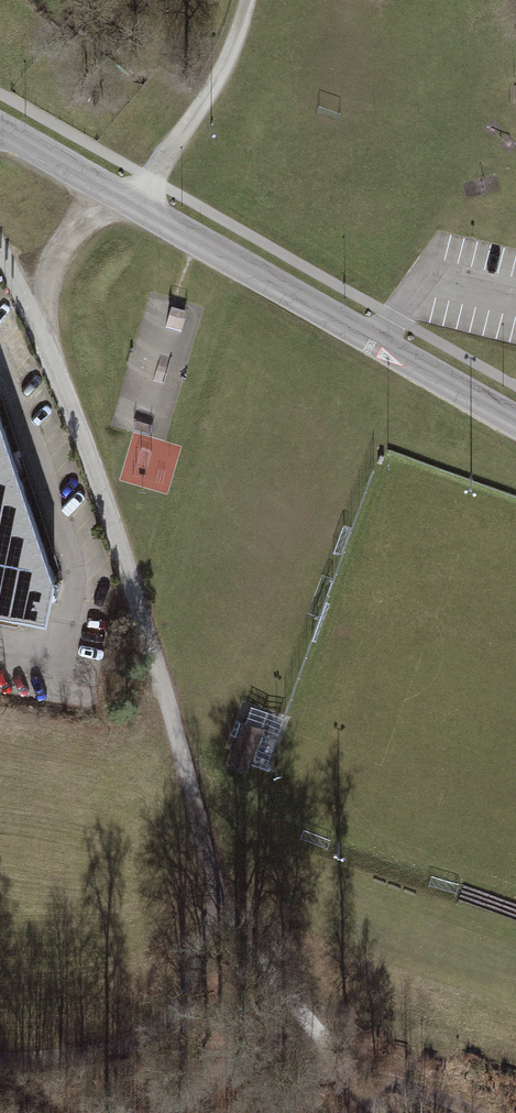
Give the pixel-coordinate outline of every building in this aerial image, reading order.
[(125,418),(129,402),(178,414),(204,306),(149,292),(119,417),(125,418)] [(48,621),(56,579),(0,420),(0,612),(48,621)] [(268,723),(243,714),(229,755),(254,764),(268,723)]
